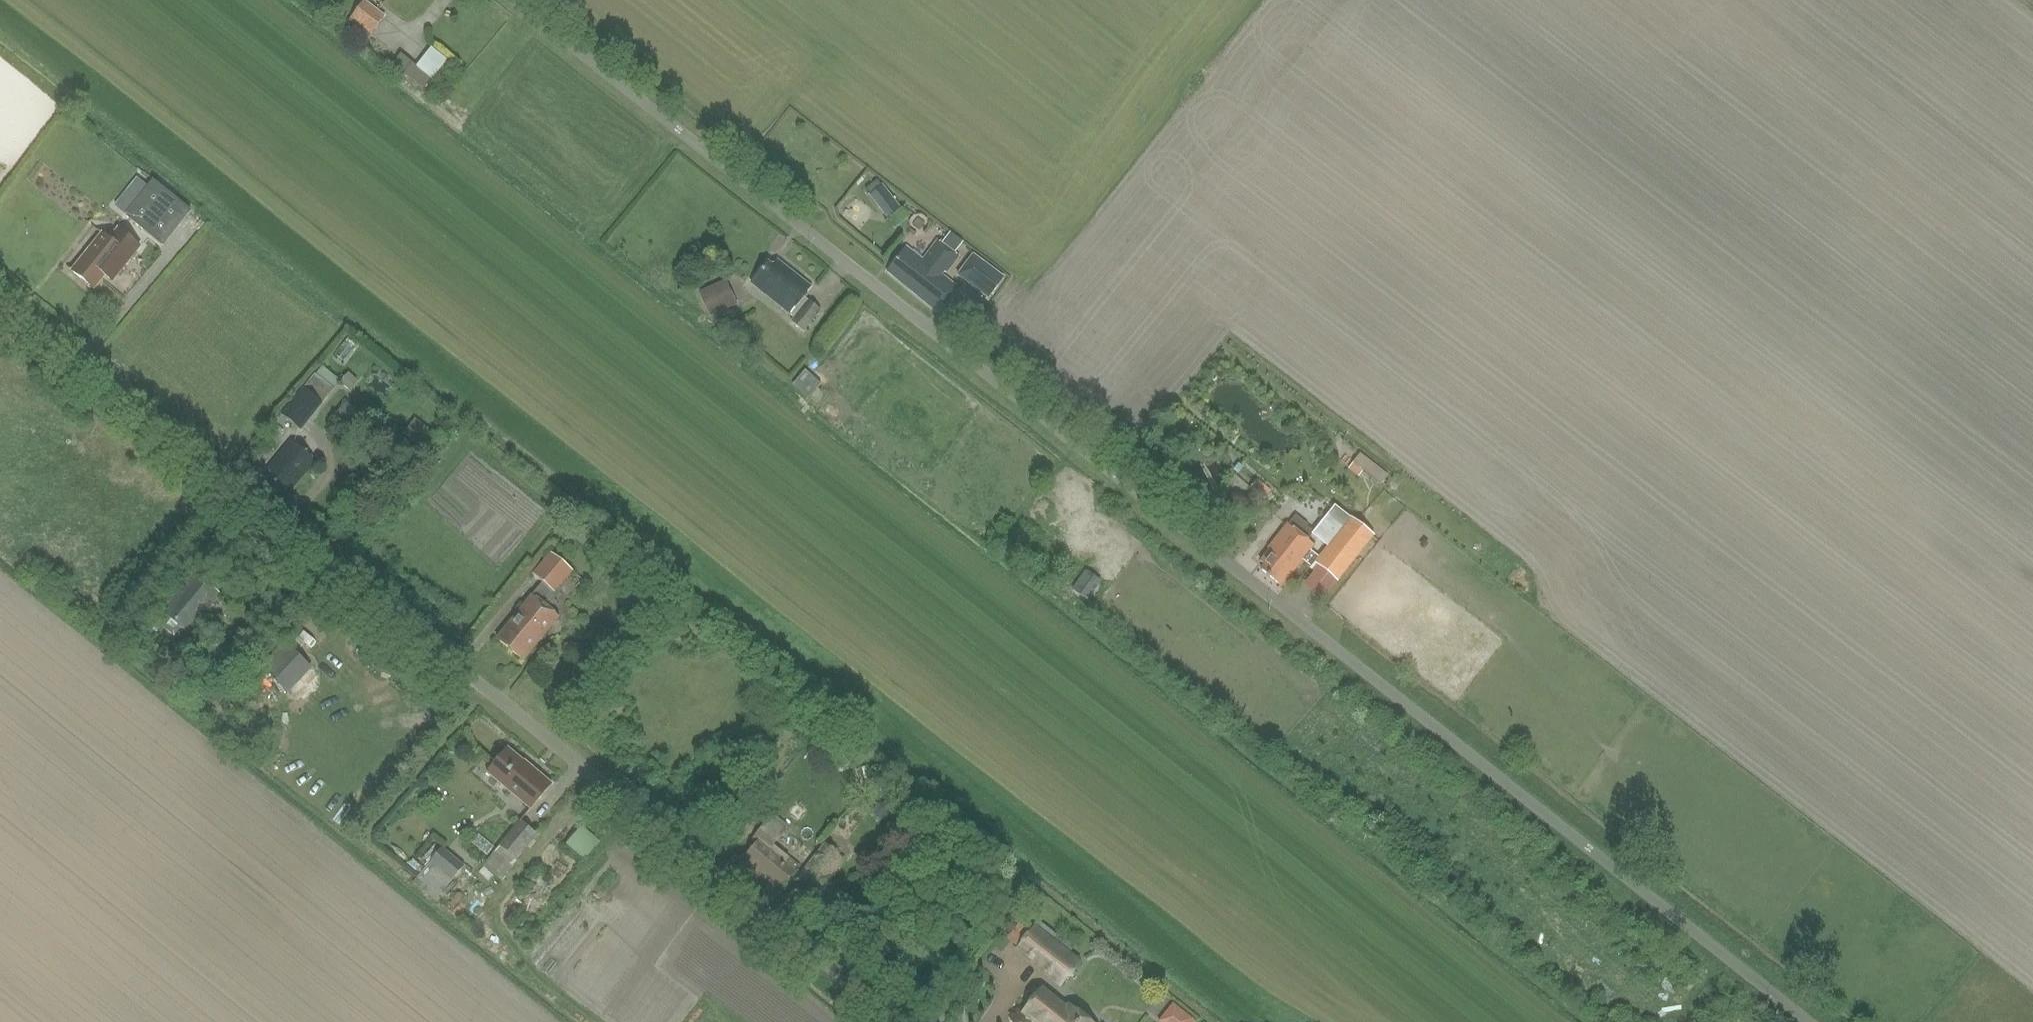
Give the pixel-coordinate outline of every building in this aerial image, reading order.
[(385,17),(365,1),(343,27),(364,43),(385,17)] [(418,66),(437,78),(450,56),(431,45),(418,66)] [(402,52),(391,68),(402,75),(413,59),(402,52)] [(405,71),(428,88),(435,79),(412,62),(405,71)] [(163,247),(192,212),(153,181),(125,215),(163,247)] [(883,185),(881,186),(877,181),(866,189),(870,194),(882,212),(895,202),(883,185)] [(103,235),(73,273),(94,290),(105,276),(113,282),(140,249),(118,231),(110,241),(103,235)] [(951,232),(942,244),(954,254),(964,242),(951,232)] [(939,314),(959,288),(942,275),(944,272),(947,274),(960,258),(954,254),(942,244),(939,241),(924,260),(908,247),(887,273),(939,314)] [(989,299),(1005,278),(973,254),(957,275),(989,299)] [(755,280),(750,286),(794,320),(791,325),(803,334),(820,312),(804,300),(811,290),(775,262),(771,267),(766,264),(754,279),(755,280)] [(727,280),(700,292),(710,317),(738,305),(727,280)] [(301,430),(340,383),(321,367),(282,414),(301,430)] [(808,367),(794,383),(811,397),(824,382),(808,367)] [(407,430),(429,447),(440,433),(418,416),(407,430)] [(287,496),(315,462),(291,442),(268,470),(272,474),(267,480),(287,496)] [(1362,452),(1351,467),(1379,488),(1391,473),(1362,452)] [(1348,521),(1333,510),(1312,536),(1327,548),(1314,565),(1338,583),(1374,537),(1350,518),(1348,521)] [(1279,588),(1312,546),(1286,525),(1266,550),(1268,552),(1259,563),(1265,567),(1261,573),(1279,588)] [(530,597),(531,599),(545,610),(560,591),(557,589),(571,572),(550,555),(532,578),(540,585),(530,597)] [(186,634),(219,593),(193,573),(170,601),(172,602),(162,614),(186,634)] [(556,619),(545,610),(531,599),(497,641),(523,661),(556,619)] [(310,667),(287,647),(266,670),(289,690),(310,667)] [(505,750),(487,773),(530,809),(550,784),(522,762),(522,763),(505,750)] [(788,832),(770,818),(753,839),(759,844),(748,857),(752,860),(747,866),(780,893),(799,869),(774,849),(788,832)] [(517,862),(538,836),(520,822),(500,847),(495,852),(483,866),(502,882),(518,862),(517,862)] [(583,826),(568,844),(586,860),(602,842),(583,826)] [(824,846),(799,878),(820,895),(845,863),(824,846)] [(463,868),(441,849),(412,883),(435,901),(463,868)] [(883,876),(902,891),(912,877),(893,863),(883,876)] [(1072,954),(1036,926),(1015,953),(1051,981),(1072,954)] [(1071,1008),(1069,1011),(1044,990),(1026,1012),(1038,1021),(1089,1021),(1071,1008)] [(1173,999),(1158,1018),(1164,1021),(1196,1021),(1198,1020),(1173,999)]
